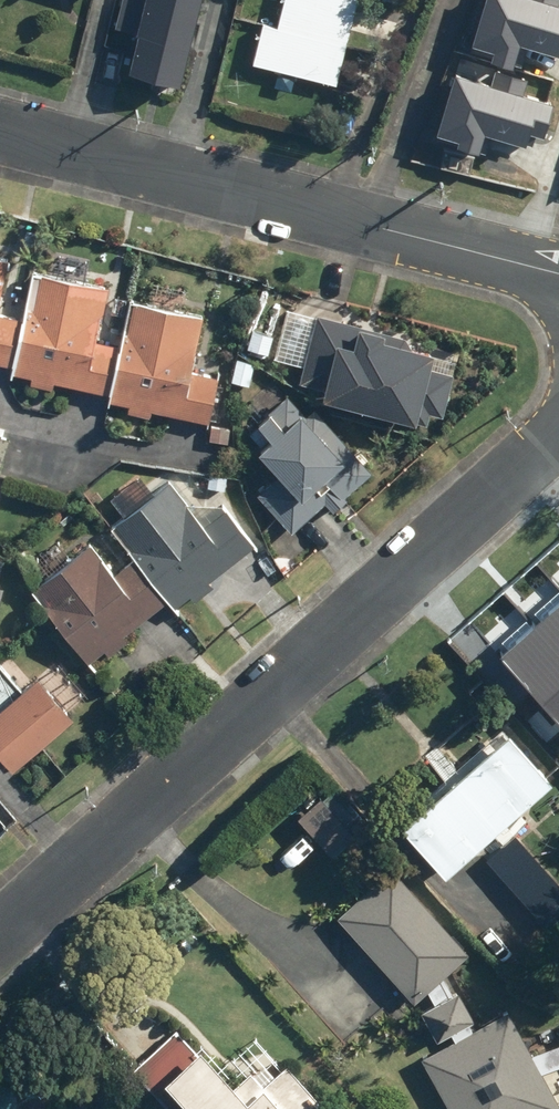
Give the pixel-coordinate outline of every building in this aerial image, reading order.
[(192,92),(216,0),(149,0),(129,75),(192,92)] [(337,83),(358,0),(285,0),(279,26),(264,22),(254,63),(337,83)] [(471,41),(513,54),(519,35),(558,47),(558,0),(483,0),(471,41)] [(492,74),(456,63),(436,129),(479,142),(484,123),(540,139),(554,92),(524,83),(527,71),(496,62),(492,74)] [(105,288),(33,272),(11,372),(105,392),(115,349),(93,344),(105,288)] [(207,315),(129,298),(106,402),(211,425),(222,371),(196,365),(207,315)] [(6,363),(17,317),(0,314),(0,362),(6,363)] [(420,413),(441,418),(458,351),(317,315),(300,384),(324,390),(321,401),(417,425),(420,413)] [(371,467),(316,408),(308,416),(286,392),(251,425),(264,439),(254,448),(280,475),(259,494),(292,528),(331,492),(337,498),(371,467)] [(106,532),(177,607),(253,536),(219,499),(200,517),(164,479),(106,532)] [(24,597),(86,663),(158,597),(125,562),(110,576),(81,544),(24,597)] [(558,724),(558,607),(501,659),(558,724)] [(16,766),(76,710),(41,673),(0,711),(0,748),(16,766)] [(503,728),(397,822),(444,874),(549,780),(503,728)] [(297,807),(331,849),(355,829),(321,788),(297,807)] [(486,859),(546,927),(558,916),(558,887),(513,836),(486,859)] [(336,908),(413,995),(469,946),(392,859),(336,908)] [(420,1003),(436,1031),(474,1009),(457,981),(420,1003)] [(421,1048),(453,1108),(554,1108),(558,1106),(558,1095),(509,1001),(421,1048)] [(177,1028),(131,1069),(167,1108),(323,1108),(283,1065),(258,1087),(243,1069),(227,1084),(177,1028)]
